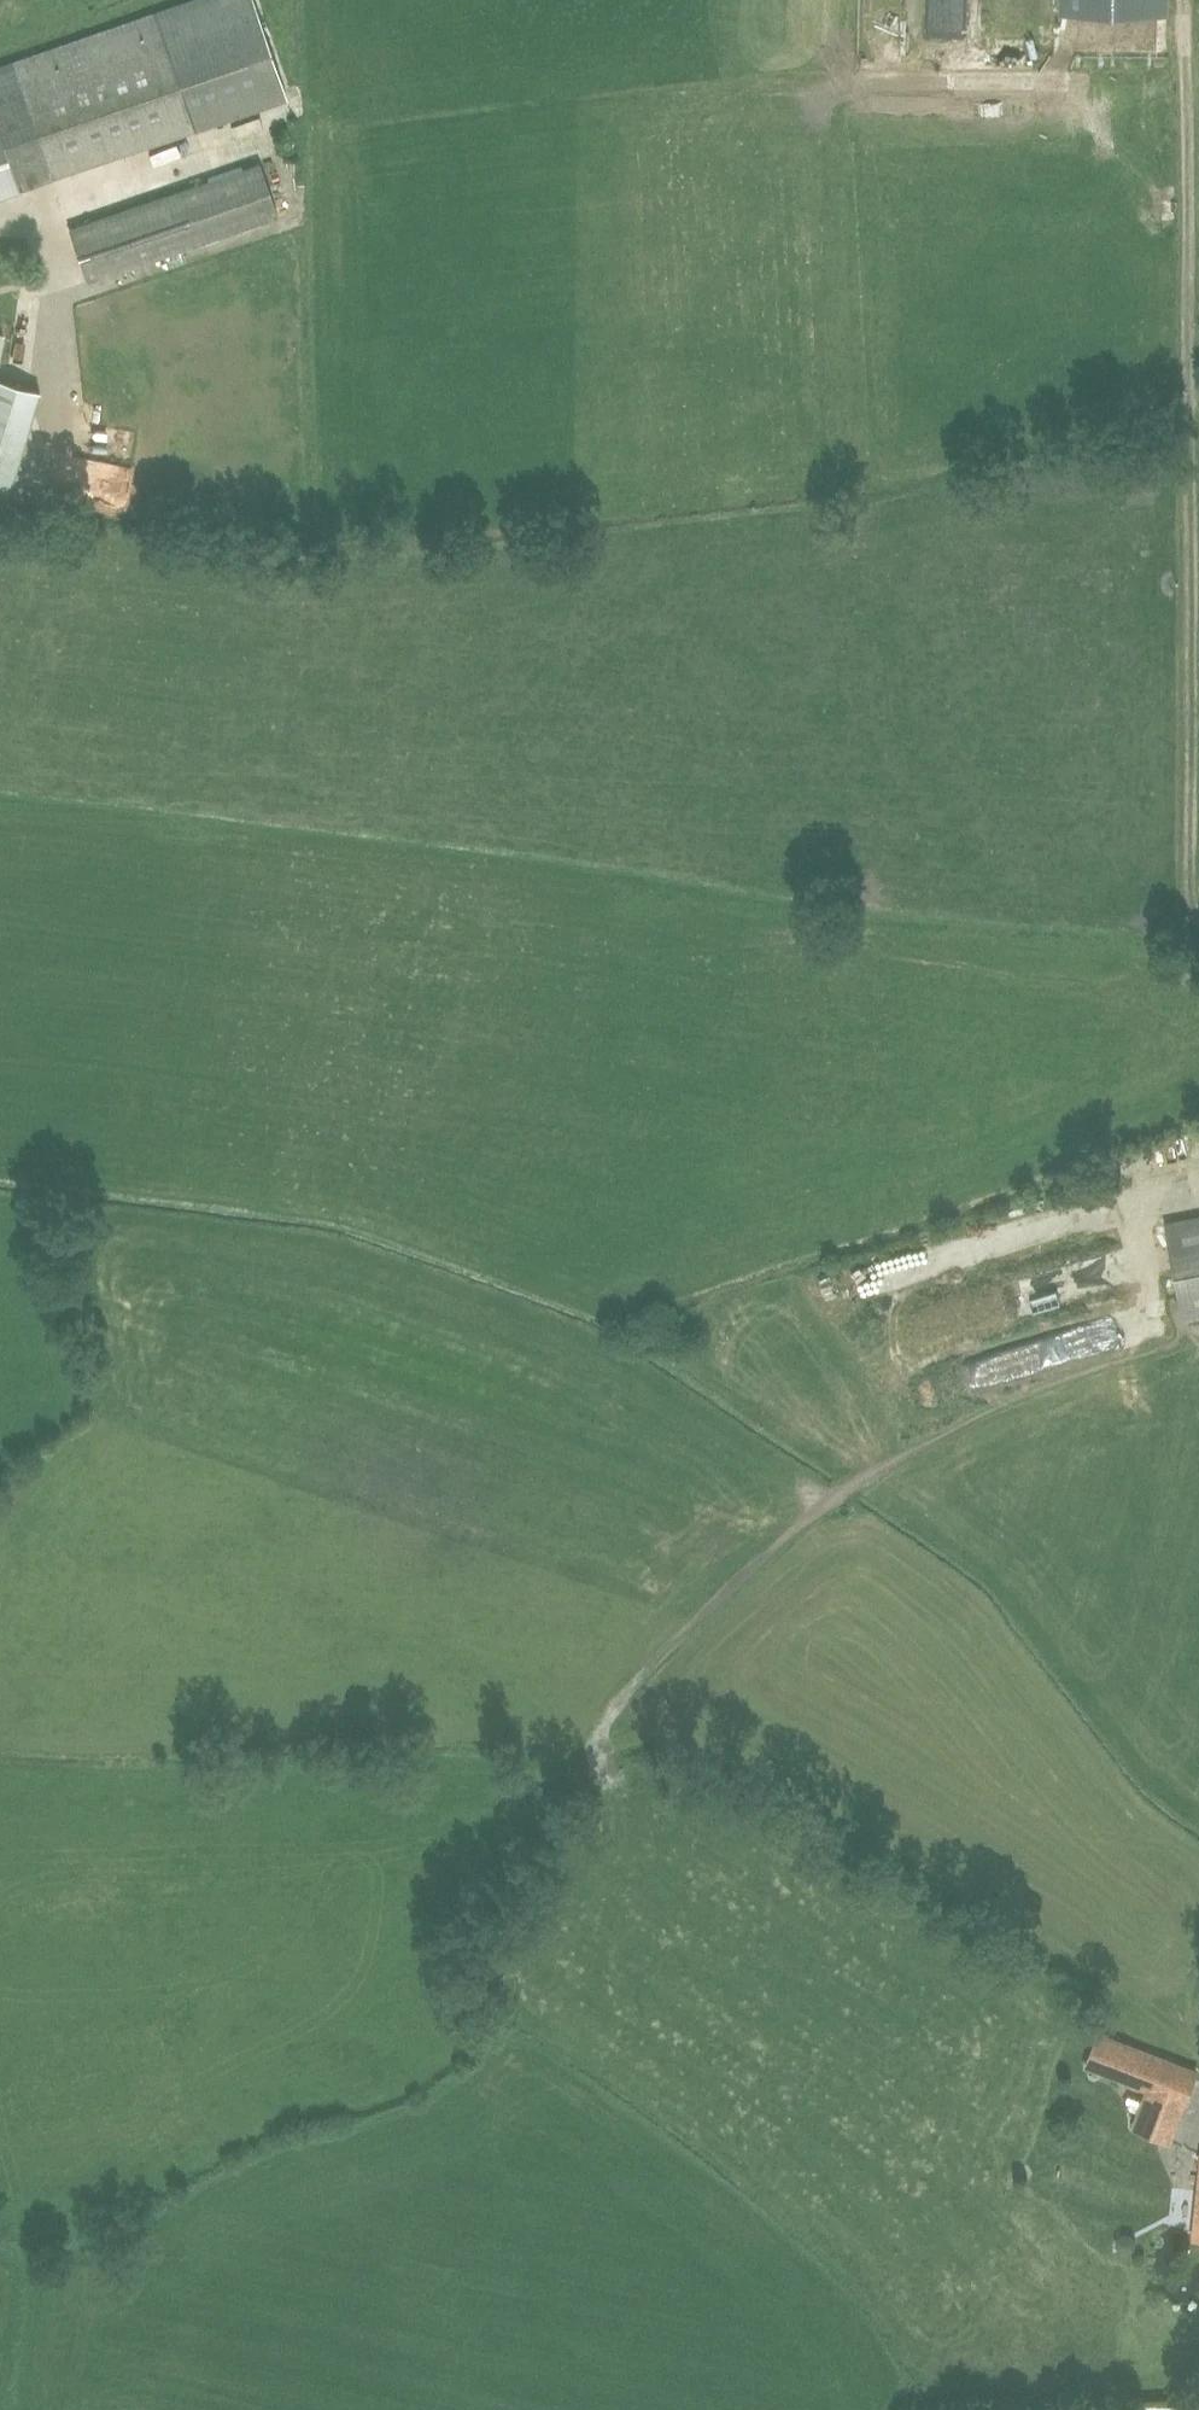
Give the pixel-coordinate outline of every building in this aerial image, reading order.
[(153,12),(0,65),(0,196),(21,189),(20,187),(286,95),(252,0),(186,0),(153,12)] [(1168,0),(1061,0),(1060,15),(1167,15),(1168,0)] [(276,218),(258,165),(71,230),(89,283),(276,218)] [(12,483),(39,390),(0,378),(0,480),(12,483)] [(1198,1319),(1198,1219),(1165,1226),(1184,1322),(1198,1319)] [(1122,1234),(1098,1238),(1100,1251),(1124,1247),(1122,1234)] [(973,1295),(981,1330),(1085,1306),(1080,1285),(1061,1290),(1052,1253),(1045,1255),(1051,1277),(973,1295)] [(1134,2126),(1170,2141),(1197,2071),(1098,2032),(1086,2063),(1149,2088),(1134,2126)]
